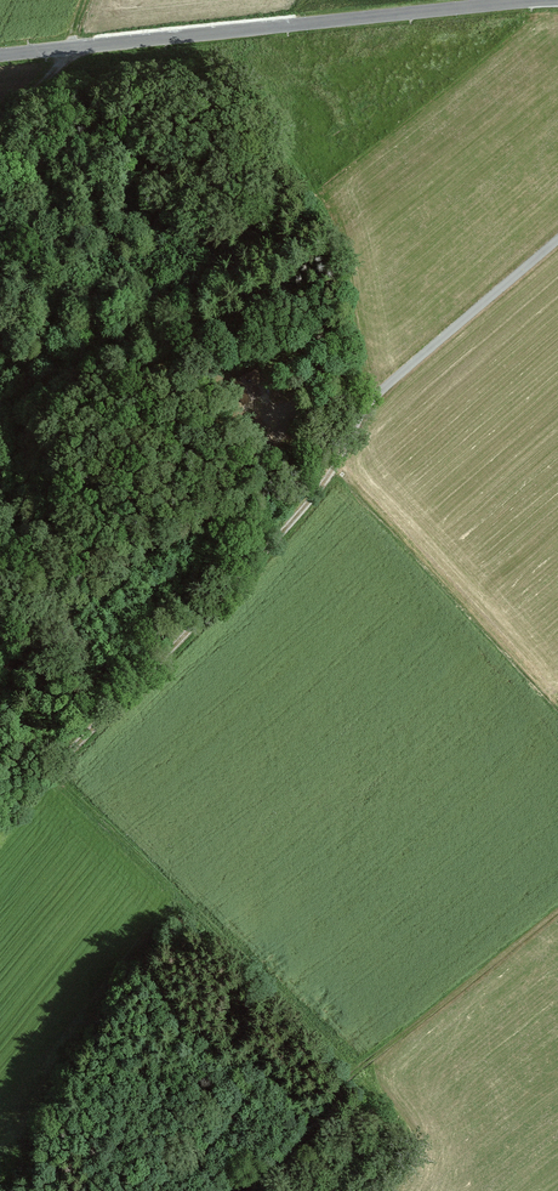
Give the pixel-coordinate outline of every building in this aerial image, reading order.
[(274,447),(266,431),(259,434),(266,450),(274,447)]
